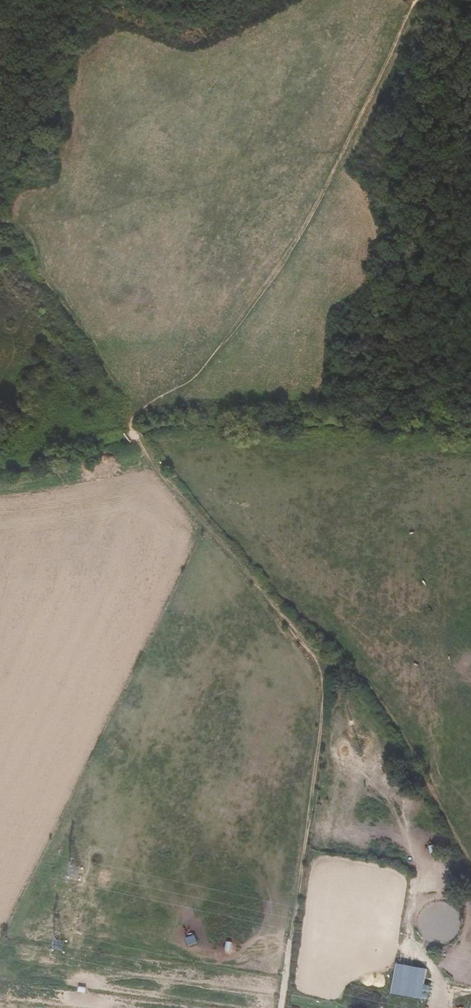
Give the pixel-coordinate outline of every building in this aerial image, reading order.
[(190,931),(182,935),(187,946),(196,942),(190,931)] [(422,1007),(426,974),(416,973),(412,1006),(422,1007)]
